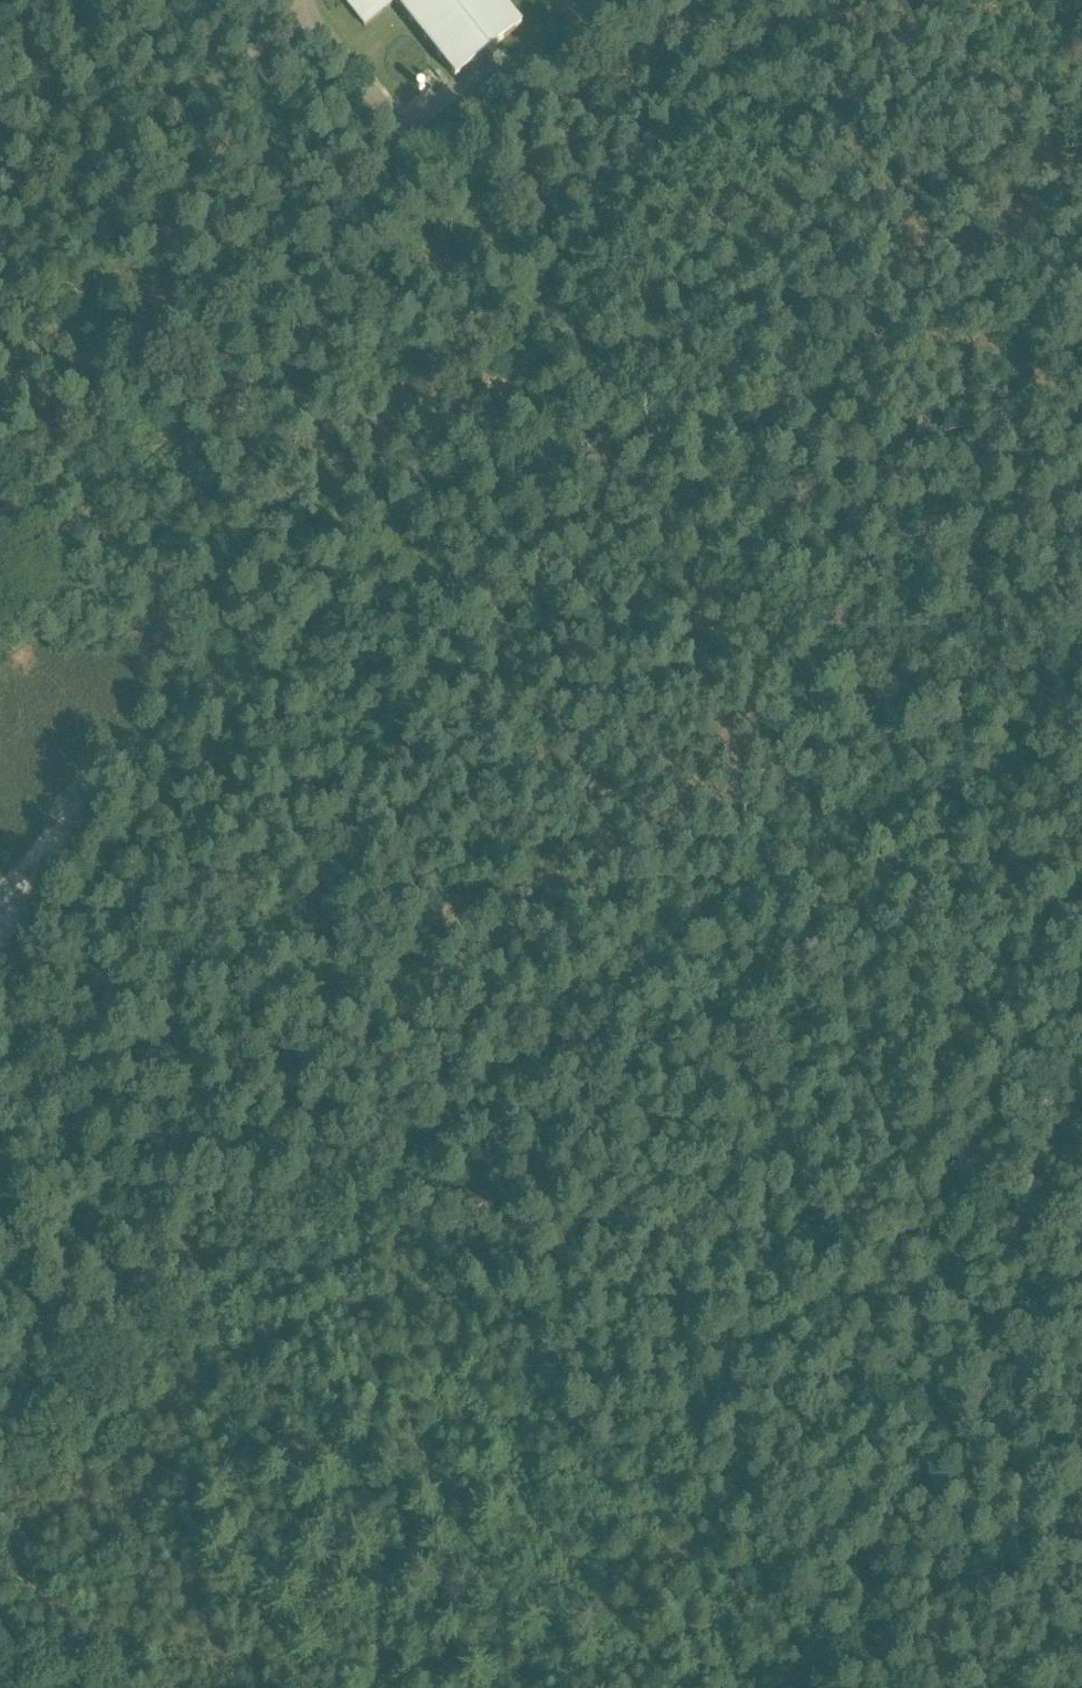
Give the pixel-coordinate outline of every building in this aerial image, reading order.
[(367,27),(397,3),(457,78),(523,25),(503,0),(345,0),(367,27)] [(483,67),(468,74),(473,86),(488,79),(483,67)]
